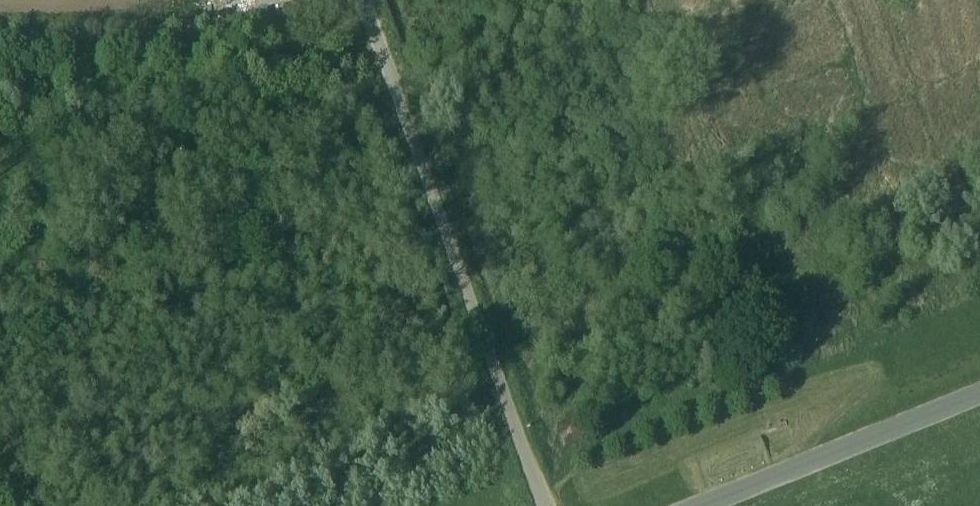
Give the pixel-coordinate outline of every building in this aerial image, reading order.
[(771,440),(799,430),(797,424),(792,426),(791,425),(787,426),(788,428),(777,432),(777,430),(773,431),(774,433),(769,435),(771,440)]
